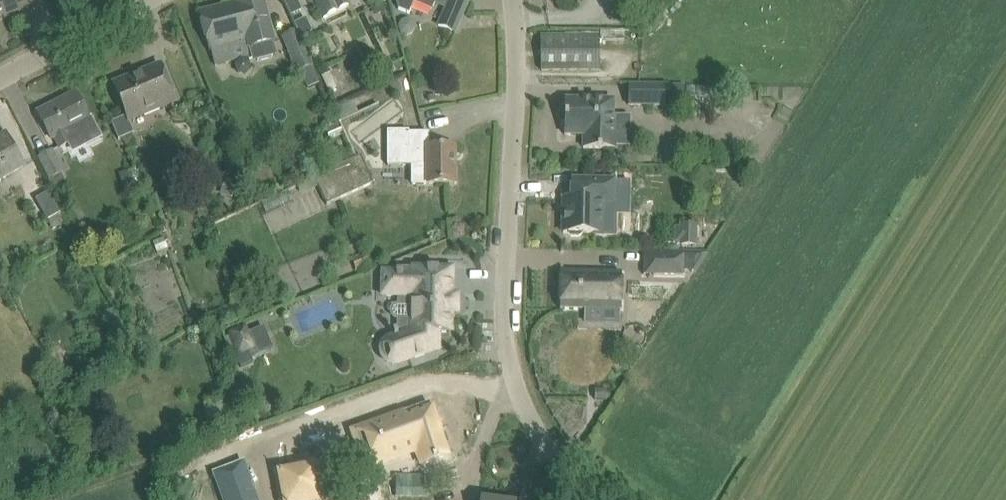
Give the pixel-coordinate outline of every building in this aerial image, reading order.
[(12,10),(13,13),(19,10),(15,0),(0,0),(0,15),(12,10)] [(266,9),(263,0),(237,0),(237,2),(199,12),(204,32),(208,51),(210,50),(214,64),(251,55),(252,59),(259,62),(273,57),(277,50),(266,9)] [(301,10),(297,0),(289,0),(285,2),(292,15),(301,10)] [(323,20),(351,6),(348,0),(314,0),(323,20)] [(437,0),(397,0),(399,9),(410,14),(415,2),(433,9),(437,0)] [(439,25),(456,32),(468,2),(463,0),(449,0),(439,25)] [(301,37),(312,32),(306,19),(295,24),(298,31),(301,36),(301,37)] [(301,37),(301,36),(298,31),(283,38),(299,72),(314,65),(301,37)] [(625,31),(600,31),(600,40),(625,40),(625,31)] [(542,70),(562,70),(600,70),(599,35),(541,36),(542,70)] [(176,101),(168,83),(161,65),(114,84),(129,121),(176,101)] [(669,107),(669,86),(629,85),(628,106),(669,107)] [(370,90),(337,108),(343,120),(376,102),(370,90)] [(92,116),(89,118),(78,96),(56,107),(54,105),(38,113),(47,131),(52,138),(55,137),(61,147),(69,143),(70,146),(72,145),(74,147),(87,141),(89,145),(103,137),(92,116)] [(615,100),(586,100),(566,100),(565,135),(584,135),(584,148),(616,148),(618,116),(615,116),(615,100)] [(412,131),(389,131),(389,165),(412,164),(412,184),(427,183),(435,184),(455,184),(455,148),(431,148),(412,148),(412,134),(412,131)] [(0,137),(0,180),(24,166),(16,152),(6,134),(0,137)] [(330,170),(348,162),(340,146),(323,154),(330,170)] [(39,157),(50,179),(64,171),(53,150),(39,157)] [(319,187),(327,205),(374,183),(372,180),(361,155),(356,158),(351,161),(348,162),(330,170),(315,177),(319,187)] [(133,182),(129,171),(118,175),(123,186),(133,182)] [(226,179),(221,193),(232,197),(237,184),(226,179)] [(616,205),(616,180),(573,180),(572,198),(564,197),(564,233),(584,233),(605,233),(605,205),(616,205)] [(267,213),(293,200),(287,188),(261,201),(267,213)] [(49,192),(36,199),(48,220),(61,213),(49,192)] [(698,244),(698,223),(681,222),(681,225),(676,225),(676,240),(681,241),(681,244),(698,244)] [(164,236),(153,241),(158,253),(169,249),(164,236)] [(684,275),(684,251),(644,251),(644,275),(684,275)] [(370,266),(365,253),(351,258),(356,272),(370,266)] [(452,296),(452,267),(412,267),(412,271),(382,271),(382,295),(412,296),(411,330),(398,334),(397,332),(393,333),(394,336),(390,337),(385,340),(381,345),(381,352),(383,357),(387,362),(393,364),(399,363),(438,349),(439,332),(451,332),(452,310),(455,310),(455,296),(452,296)] [(621,310),(622,272),(561,271),(560,309),(621,310)] [(238,358),(276,349),(269,324),(232,333),(238,358)] [(52,335),(40,341),(43,348),(55,342),(52,335)] [(595,389),(595,400),(607,400),(607,389),(595,389)] [(430,403),(353,431),(366,468),(390,459),(390,458),(400,454),(400,456),(417,450),(422,465),(449,455),(430,403)] [(281,473),(286,499),(320,499),(315,467),(281,473)] [(213,472),(223,499),(257,499),(253,487),(234,493),(225,468),(213,472)]
